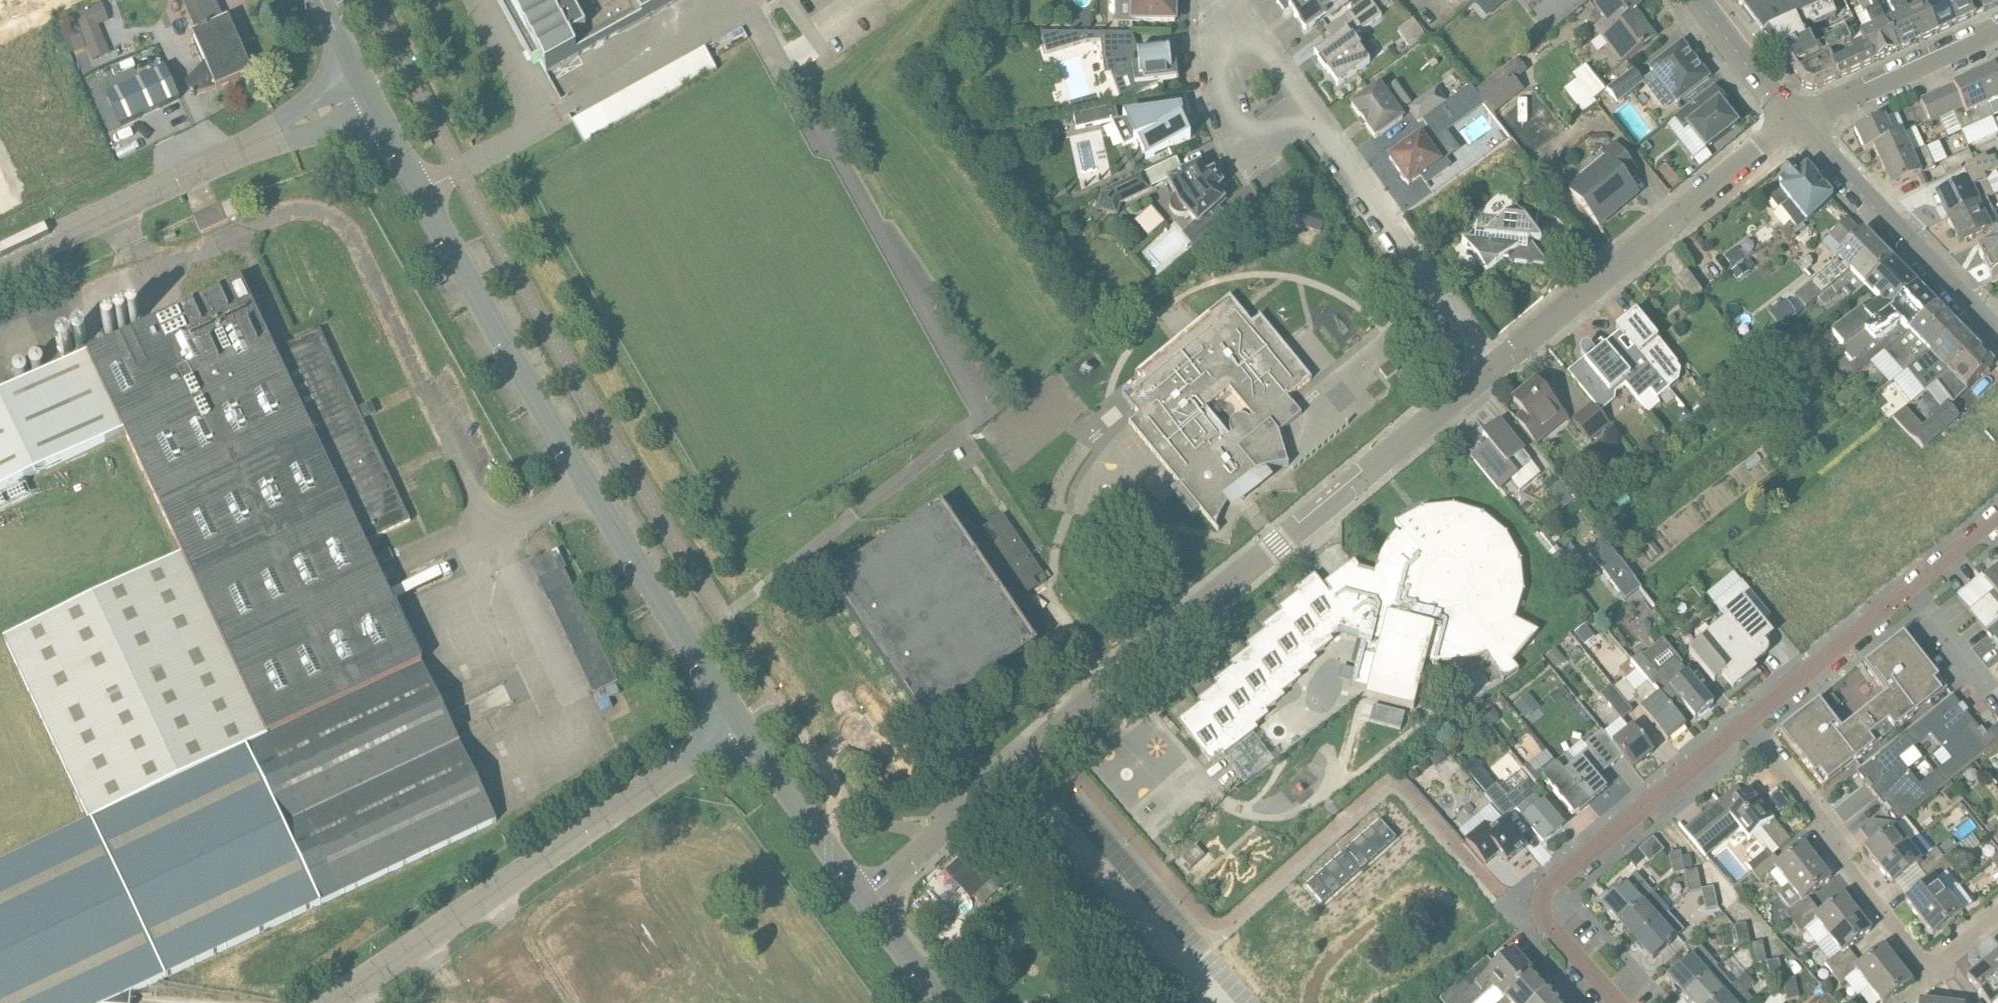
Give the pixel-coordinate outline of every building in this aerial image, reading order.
[(75,0),(0,0),(0,27),(75,0)] [(191,94),(192,97),(195,96),(195,94),(216,88),(217,89),(252,73),(229,20),(224,22),(214,0),(182,0),(196,33),(193,34),(205,62),(186,83),(191,94)] [(533,65),(539,61),(546,74),(680,0),(497,0),(533,65)] [(1130,22),(1175,22),(1175,0),(1130,0),(1130,22)] [(1327,15),(1325,12),(1337,3),(1335,0),(1279,0),(1277,2),(1285,13),(1290,10),(1305,31),(1327,15)] [(1346,16),(1353,26),(1320,50),(1325,57),(1318,63),(1326,73),(1327,72),(1338,87),(1370,63),(1359,48),(1360,48),(1352,37),(1381,16),(1370,0),(1368,0),(1346,16)] [(1622,64),(1644,47),(1643,46),(1655,37),(1642,21),(1640,23),(1632,13),(1639,8),(1633,0),(1607,0),(1594,10),(1604,22),(1594,30),(1622,64)] [(1830,5),(1841,0),(1737,0),(1764,35),(1830,5)] [(1860,33),(1863,39),(1864,38),(1875,63),(1898,52),(1874,0),(1858,0),(1871,28),(1860,33)] [(1921,41),(1901,0),(1874,0),(1898,52),(1921,41)] [(1921,41),(1939,33),(1923,0),(1901,0),(1921,41)] [(1957,25),(1945,0),(1923,0),(1939,33),(1957,25)] [(1984,12),(1979,0),(1945,0),(1957,25),(1974,17),(1974,16),(1984,12)] [(1997,6),(1997,0),(1979,0),(1984,12),(1997,6)] [(74,16),(79,30),(86,48),(89,55),(108,47),(105,40),(99,26),(109,22),(102,4),(92,8),(74,16)] [(1775,50),(1777,53),(1809,39),(1804,28),(1810,25),(1814,27),(1836,17),(1830,5),(1764,35),(1769,42),(1769,44),(1773,49),(1775,50)] [(1777,53),(1793,74),(1828,56),(1837,52),(1837,51),(1851,45),(1845,33),(1857,27),(1853,19),(1809,39),(1777,53)] [(1405,29),(1414,46),(1429,38),(1419,21),(1405,29)] [(1838,68),(1833,70),(1838,80),(1875,63),(1864,38),(1863,39),(1858,41),(1853,29),(1845,33),(1851,45),(1837,51),(1837,52),(1841,60),(1836,62),(1838,68)] [(86,48),(79,30),(70,34),(77,52),(86,48)] [(1137,91),(1135,85),(1179,81),(1177,62),(1171,62),(1169,48),(1139,51),(1134,35),(1130,35),(1130,34),(1101,34),(1105,74),(1112,74),(1120,97),(1137,91)] [(1682,44),(1650,68),(1677,103),(1709,79),(1682,44)] [(717,70),(705,48),(573,121),(585,143),(717,70)] [(1814,91),(1838,80),(1833,70),(1838,68),(1836,62),(1841,60),(1837,52),(1828,56),(1793,74),(1804,89),(1814,91)] [(1494,114),(1523,91),(1515,81),(1528,71),(1517,58),(1476,91),(1494,114)] [(1568,91),(1585,113),(1610,94),(1590,66),(1577,76),(1581,81),(1568,91)] [(1997,101),(1997,74),(1995,67),(1974,76),(1987,106),(1988,106),(1997,101)] [(1622,97),(1642,81),(1632,68),(1612,84),(1622,97)] [(121,126),(180,99),(166,69),(107,96),(121,126)] [(972,89),(971,73),(959,74),(960,90),(972,89)] [(1993,118),(1988,106),(1987,106),(1974,76),(1953,86),(1943,91),(1953,114),(1954,114),(1962,131),(1993,118)] [(1375,139),(1404,118),(1400,113),(1411,104),(1396,83),(1384,91),(1381,86),(1352,106),(1375,139)] [(1729,114),(1732,111),(1733,110),(1715,87),(1675,119),(1684,131),(1689,128),(1706,150),(1738,126),(1729,114)] [(1423,120),(1446,104),(1447,103),(1436,89),(1408,109),(1418,123),(1423,120)] [(1942,119),(1953,114),(1943,91),(1931,96),(1942,119)] [(1931,124),(1942,119),(1931,96),(1920,101),(1931,124)] [(1426,183),(1450,166),(1444,157),(1440,160),(1429,145),(1459,123),(1446,104),(1423,120),(1429,130),(1389,159),(1400,173),(1400,177),(1403,181),(1406,182),(1408,185),(1421,176),(1426,183)] [(1123,118),(1134,142),(1138,140),(1146,159),(1191,139),(1181,118),(1181,119),(1176,108),(1182,107),(1181,106),(1123,118)] [(1118,120),(1115,107),(1074,116),(1077,129),(1118,120)] [(1893,137),(1884,117),(1855,131),(1865,152),(1874,148),(1873,147),(1894,138),(1893,138),(1893,137)] [(1027,141),(1025,128),(1012,131),(1014,144),(1027,141)] [(1873,147),(1874,148),(1883,168),(1913,154),(1904,133),(1893,138),(1894,138),(1873,147)] [(1647,144),(1642,147),(1646,153),(1651,150),(1647,144)] [(1603,155),(1608,160),(1585,179),(1584,178),(1569,191),(1599,227),(1638,194),(1626,181),(1637,172),(1615,146),(1603,155)] [(1892,188),(1925,174),(1936,169),(1926,148),(1913,154),(1883,168),(1892,188)] [(1946,175),(1964,167),(1974,162),(1969,151),(1941,164),(1946,175)] [(1987,199),(1987,198),(1993,195),(1984,177),(1997,170),(1997,165),(1995,159),(1987,160),(1985,157),(1974,162),(1964,167),(1970,179),(1936,195),(1947,219),(1987,199)] [(1806,169),(1805,170),(1797,162),(1781,176),(1784,180),(1779,184),(1783,188),(1771,199),(1798,231),(1832,199),(1806,169)] [(1205,177),(1199,166),(1167,182),(1173,193),(1171,196),(1169,200),(1169,204),(1169,207),(1171,210),(1172,212),(1174,214),(1177,215),(1179,216),(1182,216),(1185,216),(1188,215),(1197,225),(1194,228),(1201,235),(1193,242),(1206,256),(1240,225),(1228,211),(1225,213),(1219,206),(1224,202),(1215,192),(1218,189),(1209,175),(1205,177)] [(1689,179),(1695,174),(1690,168),(1684,173),(1689,179)] [(1120,205),(1152,191),(1144,173),(1102,192),(1097,211),(1118,216),(1120,205)] [(1543,192),(1535,181),(1525,189),(1533,200),(1543,192)] [(1449,209),(1440,197),(1429,206),(1438,218),(1449,209)] [(1997,225),(1997,223),(1987,199),(1947,219),(1959,244),(1997,225)] [(1472,253),(1487,273),(1504,261),(1512,262),(1516,266),(1520,263),(1530,264),(1533,269),(1538,265),(1549,267),(1529,241),(1542,242),(1536,235),(1539,212),(1517,209),(1502,222),(1479,219),(1476,242),(1463,241),(1468,248),(1468,252),(1472,253)] [(1315,238),(1320,223),(1298,214),(1292,229),(1315,238)] [(1850,274),(1878,247),(1864,232),(1861,234),(1848,220),(1830,237),(1843,250),(1835,258),(1843,266),(1839,268),(1836,265),(1813,284),(1812,283),(1796,296),(1806,309),(1818,299),(1819,300),(1850,274)] [(1792,229),(1783,235),(1789,244),(1798,238),(1797,237),(1794,233),(1792,229)] [(1984,263),(1997,256),(1997,234),(1989,238),(1992,243),(1978,250),(1984,263)] [(1843,289),(1852,298),(1895,265),(1878,247),(1850,274),(1819,300),(1824,306),(1843,289)] [(1743,259),(1736,249),(1726,256),(1733,267),(1743,259)] [(1984,263),(1991,277),(1997,274),(1997,256),(1984,263)] [(1751,271),(1745,264),(1745,263),(1733,271),(1739,280),(1751,271)] [(1888,314),(1917,288),(1895,265),(1852,298),(1851,299),(1861,309),(1832,331),(1844,348),(1865,332),(1873,326),(1888,314)] [(1691,302),(1703,293),(1687,272),(1675,281),(1691,302)] [(553,820),(523,746),(468,768),(375,539),(413,524),(370,420),(380,416),(375,404),(359,410),(327,331),(277,351),(257,302),(267,298),(260,281),(147,327),(145,323),(82,349),(83,350),(55,361),(61,376),(0,401),(0,496),(132,442),(183,565),(9,636),(88,831),(0,867),(0,1002),(102,1002),(553,820)] [(1870,362),(1871,363),(1909,334),(1936,307),(1917,288),(1888,314),(1873,326),(1865,332),(1844,348),(1853,361),(1877,343),(1875,341),(1899,323),(1908,333),(1870,362)] [(1192,515),(1200,509),(1219,532),(1216,528),(1222,512),(1232,498),(1245,486),(1260,478),(1257,473),(1272,467),(1289,466),(1288,463),(1288,464),(1279,434),(1302,415),(1293,404),(1292,404),(1287,398),(1309,380),(1310,380),(1311,380),(1312,380),(1281,342),(1259,316),(1259,317),(1259,318),(1254,322),(1252,323),(1251,323),(1247,319),(1248,318),(1240,309),(1232,300),(1231,297),(1230,297),(1202,319),(1197,324),(1178,339),(1173,344),(1135,374),(1136,375),(1137,375),(1138,375),(1142,380),(1139,382),(1139,381),(1122,395),(1135,410),(1140,415),(1135,419),(1136,419),(1131,423),(1131,422),(1130,423),(1129,423),(1179,484),(1171,490),(1192,515)] [(1797,312),(1788,300),(1783,303),(1782,302),(1774,308),(1775,309),(1770,313),(1780,326),(1797,312)] [(1871,363),(1890,383),(1928,353),(1955,328),(1936,307),(1909,334),(1871,363)] [(1634,347),(1669,389),(1679,382),(1681,371),(1677,366),(1678,365),(1636,312),(1622,323),(1626,327),(1619,332),(1624,338),(1626,337),(1634,347)] [(1948,374),(1975,348),(1955,328),(1928,353),(1890,383),(1890,384),(1907,370),(1924,390),(1924,393),(1937,383),(1948,374)] [(1615,394),(1626,385),(1621,378),(1622,367),(1605,346),(1601,341),(1591,349),(1590,348),(1588,348),(1587,347),(1586,347),(1584,348),(1583,348),(1583,349),(1582,350),(1581,351),(1581,352),(1581,353),(1581,354),(1581,355),(1582,356),(1585,360),(1585,363),(1572,374),(1569,372),(1568,373),(1592,403),(1600,412),(1615,400),(1615,394)] [(1634,347),(1628,353),(1619,342),(1611,342),(1605,346),(1622,367),(1621,378),(1626,385),(1639,401),(1650,392),(1657,399),(1669,389),(1634,347)] [(1954,403),(1993,367),(1975,348),(1948,374),(1937,383),(1954,403)] [(1398,372),(1391,362),(1380,370),(1387,380),(1398,372)] [(1537,445),(1567,420),(1536,382),(1513,401),(1523,413),(1515,419),(1537,445)] [(1697,404),(1703,411),(1711,405),(1705,398),(1697,404)] [(1989,408),(1982,400),(1964,417),(1972,425),(1979,418),(1995,435),(1997,432),(1997,400),(1989,408)] [(1600,412),(1592,403),(1572,419),(1590,442),(1611,425),(1600,412)] [(1923,449),(1959,417),(1947,404),(1911,437),(1923,449)] [(1692,419),(1685,409),(1680,413),(1679,421),(1683,426),(1692,419)] [(1530,464),(1530,459),(1500,422),(1483,436),(1485,439),(1481,442),(1481,446),(1483,449),(1472,458),(1499,490),(1530,464)] [(1781,451),(1771,439),(1761,447),(1771,459),(1781,451)] [(1017,591),(1043,574),(1003,514),(977,532),(953,496),(929,513),(925,507),(908,520),(911,525),(828,583),(924,724),(1008,667),(1012,673),(1029,661),(1026,655),(1050,639),(1017,591)] [(1506,533),(1482,514),(1454,505),(1423,508),(1395,523),(1401,533),(1400,534),(1397,531),(1388,542),(1381,553),(1377,565),(1375,571),(1374,577),(1359,573),(1354,566),(1352,568),(1357,574),(1331,596),(1326,589),(1324,591),(1329,597),(1327,599),(1313,583),(1298,595),(1297,596),(1298,596),(1300,599),(1282,614),(1282,615),(1285,618),(1267,633),(1266,633),(1267,634),(1269,637),(1251,652),(1251,653),(1253,656),(1235,671),(1235,672),(1238,675),(1220,690),(1219,690),(1220,691),(1222,694),(1204,709),(1204,710),(1207,713),(1189,727),(1188,728),(1189,728),(1191,731),(1191,732),(1187,735),(1200,751),(1201,751),(1210,762),(1207,764),(1207,765),(1208,765),(1213,771),(1213,772),(1214,774),(1226,764),(1251,794),(1280,771),(1257,742),(1256,742),(1257,737),(1257,736),(1263,732),(1262,731),(1267,727),(1267,722),(1268,722),(1279,713),(1278,712),(1282,708),(1283,703),(1294,694),(1294,693),(1298,689),(1299,684),(1310,675),(1309,674),(1314,671),(1314,665),(1325,656),(1325,655),(1329,652),(1330,647),(1330,646),(1338,640),(1358,645),(1361,645),(1351,685),(1367,689),(1365,697),(1414,710),(1419,691),(1425,663),(1433,664),(1462,664),(1486,655),(1490,661),(1489,662),(1502,684),(1503,683),(1503,682),(1517,673),(1518,672),(1516,670),(1512,664),(1538,632),(1514,620),(1523,590),(1521,560),(1506,533)] [(1592,556),(1619,593),(1636,581),(1608,544),(1592,556)] [(538,562),(599,703),(624,693),(563,552),(538,562)] [(1982,577),(1958,597),(1986,632),(1997,621),(1997,570),(1985,580),(1982,577)] [(1700,644),(1689,653),(1714,684),(1723,676),(1733,689),(1754,672),(1739,653),(1748,646),(1756,655),(1757,657),(1759,658),(1761,658),(1762,658),(1764,657),(1765,656),(1765,655),(1766,654),(1767,653),(1767,652),(1767,651),(1766,649),(1766,648),(1761,643),(1771,636),(1756,618),(1766,611),(1742,582),(1714,605),(1728,621),(1714,632),(1710,630),(1705,629),(1701,631),(1698,635),(1698,640),(1700,644)] [(1986,632),(1997,646),(1997,621),(1986,632)] [(1585,646),(1596,637),(1585,625),(1574,634),(1585,646)] [(1947,689),(1904,634),(1864,666),(1887,694),(1842,730),(1819,701),(1779,733),(1823,788),(1947,689)] [(1567,661),(1556,649),(1546,657),(1556,670),(1567,661)] [(1648,682),(1675,713),(1684,706),(1695,720),(1713,704),(1676,658),(1658,672),(1643,655),(1639,654),(1631,661),(1649,682),(1648,682)] [(1628,705),(1639,696),(1636,692),(1625,679),(1614,688),(1628,705)] [(1646,705),(1642,709),(1668,741),(1686,727),(1675,713),(1648,682),(1636,692),(1639,696),(1646,705)] [(1628,705),(1614,688),(1611,685),(1600,694),(1621,720),(1632,711),(1628,705)] [(1568,695),(1563,687),(1549,696),(1554,704),(1568,695)] [(1528,694),(1514,706),(1525,720),(1540,708),(1528,694)] [(1905,735),(1915,746),(1931,734),(1941,747),(1973,722),(1953,698),(1954,697),(1953,696),(1905,735)] [(1842,697),(1827,700),(1830,714),(1845,711),(1842,697)] [(1941,747),(1951,761),(1936,773),(1945,786),(1997,744),(1997,725),(1984,736),(1973,722),(1941,747)] [(1612,743),(1624,757),(1634,769),(1654,753),(1632,726),(1612,743)] [(1555,762),(1588,802),(1605,787),(1595,776),(1610,764),(1612,767),(1624,757),(1612,743),(1602,730),(1585,745),(1588,748),(1573,760),(1567,752),(1555,762)] [(1878,798),(1909,773),(1899,760),(1915,746),(1905,735),(1857,772),(1878,798)] [(1536,782),(1542,778),(1572,814),(1588,802),(1555,762),(1554,762),(1546,752),(1535,761),(1518,739),(1507,748),(1536,782)] [(1436,767),(1447,758),(1441,751),(1430,760),(1436,767)] [(1945,786),(1936,773),(1919,786),(1909,773),(1878,798),(1898,823),(1945,786)] [(1524,818),(1523,819),(1544,843),(1562,828),(1525,783),(1509,798),(1497,784),(1485,795),(1505,818),(1516,809),(1524,818)] [(1950,803),(1960,796),(1952,786),(1943,793),(1950,803)] [(1762,829),(1779,851),(1791,841),(1749,790),(1744,795),(1737,787),(1711,809),(1733,835),(1740,829),(1749,840),(1762,829)] [(1706,857),(1733,835),(1711,809),(1685,831),(1706,857)] [(1490,830),(1485,824),(1466,840),(1486,865),(1499,853),(1507,863),(1526,847),(1503,820),(1490,830)] [(1990,834),(1997,844),(1997,823),(1996,820),(1985,828),(1990,834)] [(1865,850),(1879,868),(1909,844),(1895,826),(1865,850)] [(1945,856),(1956,847),(1951,841),(1950,840),(1939,848),(1945,856)] [(1916,867),(1922,875),(1944,858),(1936,848),(1921,860),(1909,844),(1879,868),(1892,885),(1916,867)] [(1775,869),(1788,885),(1817,862),(1804,845),(1781,863),(1774,855),(1753,871),(1760,881),(1775,869)] [(1905,901),(1919,919),(1948,896),(1935,880),(1967,855),(1959,846),(1944,858),(1922,875),(1928,883),(1905,901)] [(1673,874),(1685,872),(1685,870),(1682,858),(1681,852),(1669,854),(1673,874)] [(947,871),(954,879),(953,880),(971,900),(992,881),(974,861),(973,862),(966,854),(947,871)] [(1682,858),(1685,870),(1693,868),(1691,856),(1682,858)] [(1793,923),(1815,906),(1808,898),(1831,880),(1817,862),(1788,885),(1788,886),(1778,893),(1790,909),(1785,913),(1793,923)] [(1690,892),(1701,890),(1697,869),(1686,872),(1690,892)] [(1603,905),(1619,924),(1653,893),(1636,875),(1621,889),(1620,888),(1617,890),(1618,891),(1603,905)] [(1706,910),(1718,908),(1713,887),(1702,890),(1706,910)] [(1619,924),(1636,942),(1668,913),(1669,911),(1653,893),(1619,924)] [(1828,936),(1828,937),(1857,913),(1844,896),(1821,914),(1815,906),(1793,923),(1800,932),(1816,920),(1828,936)] [(1948,896),(1919,919),(1933,936),(1962,913),(1948,896)] [(1668,913),(1636,942),(1652,960),(1684,931),(1668,913)] [(1793,923),(1785,913),(1780,916),(1788,927),(1793,923)] [(1833,975),(1855,957),(1848,949),(1871,931),(1857,913),(1828,937),(1841,953),(1825,965),(1833,975)] [(1739,947),(1750,945),(1746,924),(1735,926),(1739,947)] [(1755,965),(1767,962),(1763,942),(1751,944),(1755,965)] [(1668,978),(1684,995),(1716,968),(1715,968),(1717,966),(1701,948),(1668,978)] [(1856,971),(1869,988),(1898,965),(1884,948),(1861,966),(1855,957),(1833,975),(1840,984),(1856,971)] [(1532,975),(1512,952),(1496,966),(1487,956),(1441,999),(1444,1002),(1477,1002),(1493,988),(1504,1000),(1532,975)] [(1985,964),(1997,981),(1997,954),(1985,964)] [(1771,982),(1783,980),(1779,960),(1767,962),(1771,982)] [(1997,1001),(1997,981),(1985,964),(1967,978),(1987,1002),(1996,1002),(1997,1001)] [(1880,1002),(1885,1002),(1912,983),(1898,965),(1869,988),(1880,1002)] [(1691,1002),(1713,1002),(1732,986),(1716,968),(1684,995),(1691,1002)] [(1713,1002),(1734,1002),(1754,985),(1745,974),(1732,986),(1713,1002)] [(1548,992),(1532,975),(1504,1000),(1504,1001),(1502,1002),(1536,1002),(1548,992)] [(1783,980),(1787,1000),(1799,998),(1795,978),(1783,980)] [(1548,992),(1536,1002),(1558,1002),(1548,992)]
